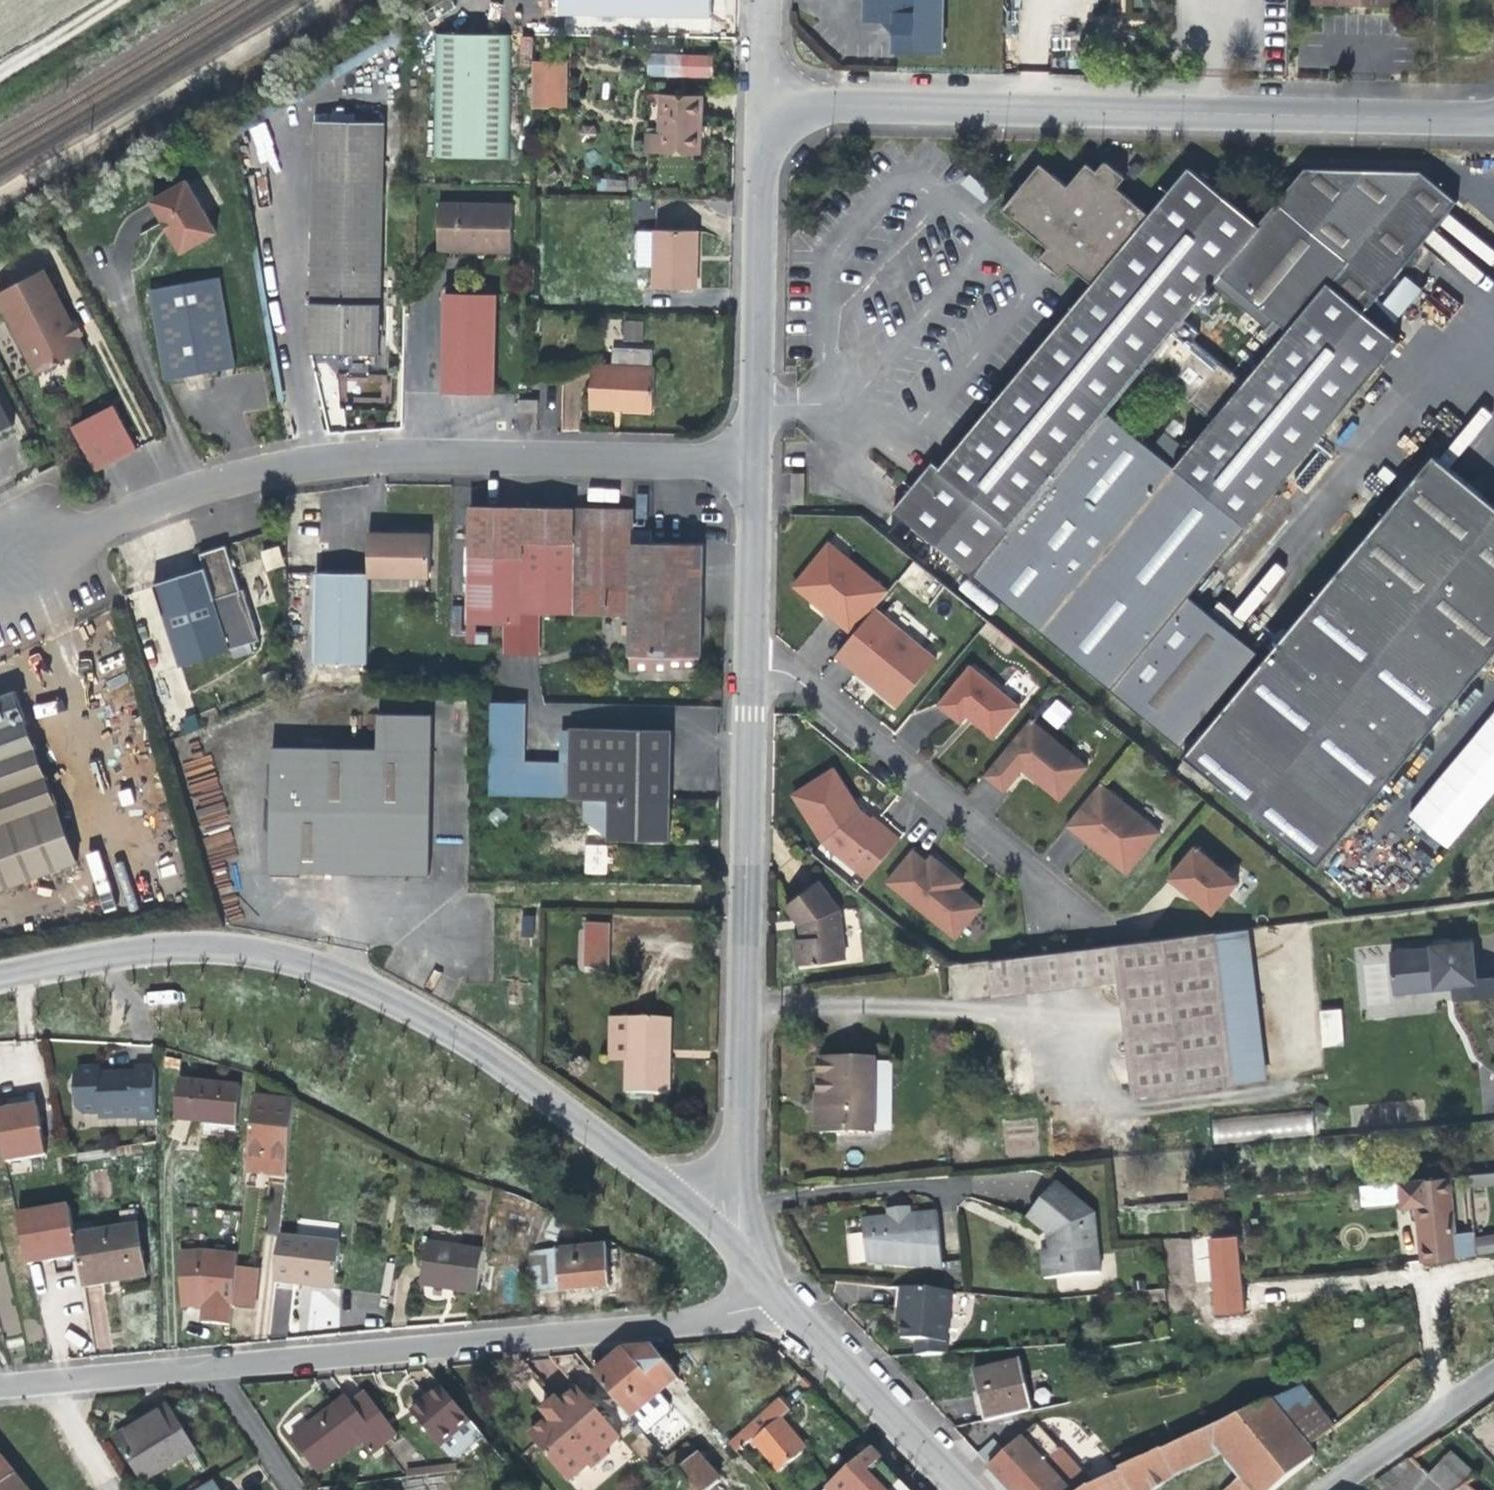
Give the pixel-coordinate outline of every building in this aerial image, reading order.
[(559,16),(711,17),(711,0),(559,0),(559,16)] [(866,19),(896,20),(895,51),(944,52),(944,45),(945,0),(866,0),(866,19)] [(510,156),(513,33),(437,31),(434,154),(510,156)] [(687,76),(687,54),(666,54),(665,75),(687,76)] [(713,55),(687,54),(687,76),(713,76),(713,55)] [(553,58),(537,58),(536,104),(552,104),(553,58)] [(568,58),(553,58),(552,104),(567,104),(568,58)] [(659,134),(658,152),(700,152),(700,127),(701,95),(660,94),(659,134)] [(645,151),(658,152),(659,134),(645,134),(645,151)] [(1095,167),(1115,185),(1128,170),(1108,152),(1095,167)] [(1115,185),(1095,167),(1087,161),(1067,184),(1039,160),(1002,204),(1050,245),(1039,258),(1058,274),(1069,261),(1090,279),(1148,212),(1115,185)] [(1187,164),(1148,212),(1090,279),(1078,294),(955,443),(934,467),(1008,531),(1109,407),(1213,274),(1258,223),(1187,164)] [(1325,283),(1362,314),(1455,202),(1417,170),(1305,167),(1258,223),(1213,274),(1283,333),(1325,283)] [(187,180),(153,199),(182,250),(216,231),(187,180)] [(381,355),(384,182),(317,181),(313,353),(348,354),(381,355)] [(515,203),(441,203),(441,242),(477,242),(477,249),(495,249),(515,250),(515,203)] [(657,229),(655,288),(694,289),(695,251),(699,252),(700,230),(657,229)] [(477,242),(441,242),(440,257),(495,258),(495,249),(477,249),(477,242)] [(47,275),(0,298),(40,376),(86,352),(47,275)] [(221,277),(147,289),(162,379),(200,373),(235,367),(221,277)] [(1179,461),(1251,516),(1395,341),(1362,314),(1325,283),(1283,333),(1179,461)] [(498,392),(500,293),(449,292),(447,391),(478,392),(498,392)] [(642,342),(643,321),(622,320),(622,341),(642,342)] [(660,408),(662,369),(600,366),(598,411),(621,412),(621,407),(660,408)] [(0,396),(0,434),(15,426),(0,396)] [(538,400),(520,400),(519,410),(538,411),(538,400)] [(1179,461),(1109,407),(1008,531),(972,574),(1107,689),(1186,595),(1251,516),(1179,461)] [(115,409),(73,431),(96,475),(118,463),(138,453),(115,409)] [(1207,730),(1186,756),(1308,860),(1493,640),(1493,506),(1436,457),(1207,730)] [(1008,531),(934,467),(931,464),(894,508),(972,574),(1008,531)] [(541,613),(596,614),(598,510),(542,508),(487,507),(473,507),(471,623),(506,624),(506,653),(541,654),(541,613)] [(632,615),(634,543),(652,543),(652,531),(634,530),(634,510),(598,510),(596,614),(632,615)] [(371,554),(371,573),(371,578),(431,579),(432,535),(372,534),(371,554)] [(212,540),(214,555),(219,588),(226,639),(257,634),(249,584),(246,584),(239,537),(212,540)] [(804,582),(859,627),(874,608),(893,584),(839,540),(804,582)] [(632,615),(703,616),(703,598),(704,544),(652,543),(634,543),(632,615)] [(278,546),(259,551),(265,571),(284,566),(278,546)] [(226,639),(219,588),(214,555),(192,558),(161,562),(166,596),(169,595),(176,646),(226,639)] [(369,664),(371,578),(371,573),(317,572),(316,663),(369,664)] [(965,580),(958,589),(990,613),(997,604),(965,580)] [(1176,748),(1197,723),(1252,653),(1186,595),(1107,689),(1176,748)] [(451,633),(461,633),(461,606),(451,606),(451,633)] [(935,660),(874,608),(859,627),(835,654),(869,682),(897,705),(935,660)] [(632,615),(631,655),(673,656),(673,667),(702,667),(703,616),(632,615)] [(673,656),(631,655),(631,670),(672,671),(673,667),(673,656)] [(969,666),(937,704),(960,722),(966,715),(970,711),(976,716),(973,720),(994,738),(1019,708),(969,666)] [(2,893),(82,854),(37,761),(2,691),(0,692),(0,889),(2,893)] [(1042,716),(1057,729),(1072,711),(1056,698),(1042,716)] [(491,799),(572,801),(573,767),(525,766),(526,705),(493,704),(491,799)] [(1409,819),(1452,851),(1493,795),(1493,706),(1409,819)] [(970,718),(973,720),(976,716),(970,711),(966,715),(970,718)] [(429,868),(432,713),(376,712),(376,747),(271,745),(269,871),(408,874),(421,874),(429,874),(429,868)] [(1088,768),(1029,719),(983,774),(1004,792),(1022,770),(1034,780),(1037,776),(1063,797),(1088,768)] [(1186,756),(1207,730),(1197,723),(1176,748),(1186,756)] [(671,803),(672,731),(574,728),(573,767),(572,801),(612,802),(671,803)] [(851,866),(866,878),(898,839),(883,827),(879,832),(865,819),(856,812),(851,804),(854,802),(833,768),(793,794),(812,824),(816,822),(826,838),(854,862),(851,866)] [(1037,776),(1034,780),(1041,786),(1060,802),(1063,797),(1037,776)] [(1160,833),(1099,783),(1065,824),(1093,848),(1099,853),(1102,849),(1129,870),(1160,833)] [(670,839),(671,803),(612,802),(611,837),(670,839)] [(816,822),(812,824),(822,842),(851,866),(854,862),(826,838),(816,822)] [(584,874),(606,875),(607,845),(584,844),(584,874)] [(1239,881),(1195,846),(1169,878),(1194,897),(1213,913),(1239,881)] [(912,849),(886,882),(955,939),(982,906),(958,887),(951,881),(956,875),(947,867),(931,854),(926,860),(912,849)] [(1102,849),(1099,853),(1126,874),(1129,870),(1102,849)] [(211,871),(221,894),(232,889),(223,866),(211,871)] [(963,881),(956,875),(951,881),(958,887),(963,881)] [(839,910),(818,881),(788,901),(797,915),(800,915),(801,925),(802,933),(796,934),(799,960),(844,955),(839,910)] [(1235,1081),(1270,1077),(1252,928),(1217,932),(1235,1081)] [(615,931),(589,930),(587,972),(613,973),(615,931)] [(1217,932),(1114,945),(1119,983),(1133,1094),(1235,1081),(1217,932)] [(1451,982),(1473,979),(1469,941),(1447,944),(1451,982)] [(1451,982),(1447,944),(1429,945),(1429,947),(1387,952),(1391,991),(1434,986),(1434,983),(1443,982),(1451,982)] [(1119,983),(1114,945),(1026,955),(987,960),(992,999),(1119,983)] [(1473,979),(1451,982),(1453,1000),(1492,995),(1490,977),(1473,979)] [(1339,1008),(1318,1010),(1322,1045),(1342,1043),(1339,1008)] [(627,1058),(628,1020),(611,1020),(610,1058),(627,1058)] [(664,1021),(628,1020),(627,1058),(626,1094),(669,1096),(670,1059),(663,1059),(664,1021)] [(873,1134),(874,1064),(817,1063),(816,1106),(816,1133),(873,1134)] [(157,1121),(155,1069),(136,1069),(136,1074),(123,1074),(123,1078),(120,1078),(118,1078),(111,1074),(106,1079),(100,1080),(100,1069),(83,1069),(76,1077),(78,1107),(85,1115),(100,1115),(100,1120),(137,1119),(138,1122),(157,1121)] [(242,1085),(180,1078),(176,1121),(204,1124),(237,1128),(242,1085)] [(294,1145),(299,1102),(257,1097),(252,1140),(294,1145)] [(0,1113),(0,1132),(5,1161),(47,1154),(39,1106),(17,1110),(0,1113)] [(1313,1135),(1312,1113),(1212,1117),(1213,1139),(1313,1135)] [(291,1172),(294,1145),(252,1140),(249,1167),(271,1170),(291,1172)] [(1371,1173),(1372,1183),(1411,1180),(1410,1170),(1371,1173)] [(1468,1175),(1469,1184),(1493,1181),(1493,1173),(1468,1175)] [(1414,1202),(1419,1260),(1446,1258),(1476,1255),(1474,1239),(1474,1231),(1456,1233),(1451,1176),(1411,1180),(1372,1183),(1362,1184),(1363,1204),(1404,1200),(1404,1203),(1414,1202)] [(1100,1206),(1057,1178),(1031,1217),(1057,1232),(1057,1238),(1058,1243),(1046,1244),(1049,1273),(1105,1267),(1100,1206)] [(1223,1199),(1222,1183),(1188,1185),(1189,1201),(1223,1199)] [(889,1208),(890,1216),(915,1214),(914,1206),(901,1207),(889,1208)] [(40,1212),(20,1216),(29,1264),(79,1255),(76,1235),(70,1207),(40,1212)] [(868,1260),(944,1270),(937,1211),(915,1214),(890,1216),(863,1219),(866,1244),(868,1260)] [(138,1225),(76,1235),(79,1255),(84,1286),(121,1280),(146,1276),(138,1225)] [(349,1244),(282,1236),(276,1282),(298,1285),(299,1277),(343,1283),(349,1244)] [(1211,1315),(1242,1314),(1238,1237),(1192,1239),(1194,1281),(1210,1280),(1211,1315)] [(1474,1239),(1476,1255),(1493,1253),(1493,1237),(1474,1239)] [(477,1295),(485,1250),(428,1240),(420,1286),(451,1291),(477,1295)] [(604,1245),(534,1251),(538,1294),(579,1291),(608,1288),(604,1245)] [(241,1252),(183,1251),(185,1305),(206,1305),(204,1321),(217,1322),(233,1324),(235,1307),(239,1267),(241,1252)] [(260,1269),(239,1267),(235,1307),(256,1309),(260,1269)] [(299,1277),(298,1285),(316,1287),(342,1290),(343,1283),(299,1277)] [(904,1308),(905,1287),(896,1286),(893,1320),(901,1320),(910,1321),(911,1309),(904,1308)] [(944,1343),(950,1292),(905,1287),(904,1308),(911,1309),(910,1321),(901,1320),(900,1328),(900,1337),(915,1339),(944,1343)] [(943,1352),(944,1343),(915,1339),(914,1355),(943,1352)] [(629,1351),(666,1393),(680,1381),(655,1349),(629,1351)] [(620,1352),(594,1374),(634,1420),(666,1393),(629,1351),(620,1352)] [(984,1423),(1032,1411),(1020,1362),(972,1372),(979,1400),(984,1423)] [(1305,1386),(1274,1400),(1310,1448),(1337,1428),(1305,1386)] [(479,1431),(441,1387),(427,1399),(412,1411),(450,1456),(479,1431)] [(550,1421),(532,1436),(569,1481),(589,1465),(593,1470),(610,1456),(606,1451),(621,1439),(580,1389),(560,1405),(564,1409),(550,1421)] [(368,1396),(354,1407),(386,1449),(400,1439),(368,1396)] [(375,1458),(386,1449),(354,1407),(346,1397),(315,1420),(291,1439),(319,1476),(363,1443),(375,1458)] [(564,1409),(560,1405),(556,1399),(548,1406),(542,1411),(550,1421),(564,1409)] [(1130,1467),(1138,1489),(1156,1489),(1223,1453),(1242,1478),(1251,1489),(1276,1489),(1318,1459),(1310,1448),(1274,1400),(1207,1431),(1162,1452),(1130,1467)] [(751,1442),(781,1418),(791,1410),(784,1401),(732,1444),(739,1452),(751,1442)] [(144,1484),(197,1451),(171,1409),(150,1421),(139,1428),(138,1427),(116,1440),(144,1484)] [(797,1438),(781,1418),(751,1442),(778,1475),(808,1450),(797,1438)] [(1093,1487),(1059,1448),(1052,1455),(1029,1432),(989,1467),(1010,1489),(1088,1489),(1093,1487)] [(1130,1467),(1162,1452),(1156,1438),(1113,1457),(1119,1471),(1130,1467)] [(678,1471),(699,1453),(688,1441),(668,1459),(678,1471)] [(873,1449),(827,1489),(910,1489),(873,1449)] [(1442,1489),(1457,1489),(1464,1484),(1478,1472),(1451,1449),(1426,1476),(1430,1479),(1442,1489)] [(678,1471),(695,1489),(711,1489),(722,1481),(699,1453),(678,1471)] [(0,1458),(0,1489),(1,1489),(16,1478),(0,1458)] [(1389,1471),(1412,1489),(1421,1489),(1430,1479),(1426,1476),(1406,1460),(1389,1471)] [(1130,1467),(1119,1471),(1121,1474),(1093,1487),(1096,1489),(1138,1489),(1130,1467)] [(1389,1471),(1372,1483),(1381,1489),(1412,1489),(1389,1471)] [(16,1478),(1,1489),(26,1489),(16,1478)] [(1242,1478),(1227,1489),(1251,1489),(1242,1478)] [(215,1480),(199,1489),(221,1489),(218,1486),(215,1480)]
